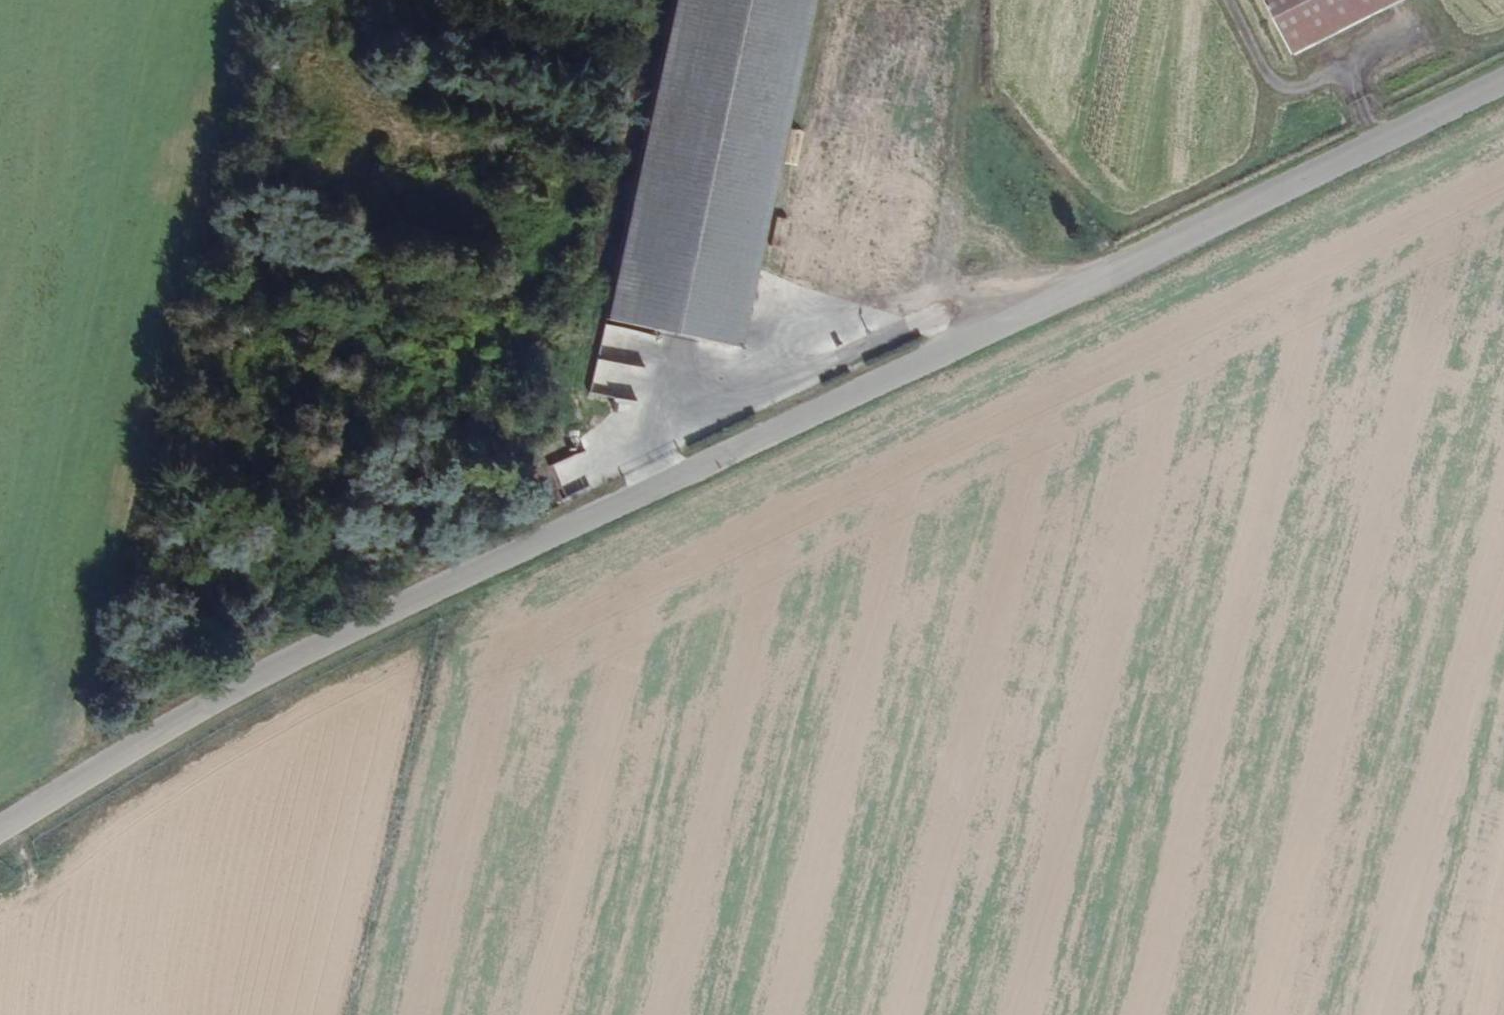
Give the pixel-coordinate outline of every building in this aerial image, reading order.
[(765,214),(810,0),(672,0),(604,319),(736,348),(765,214)] [(1400,0),(1260,0),(1288,56),(1400,0)] [(561,497),(594,482),(580,450),(547,465),(561,497)]
